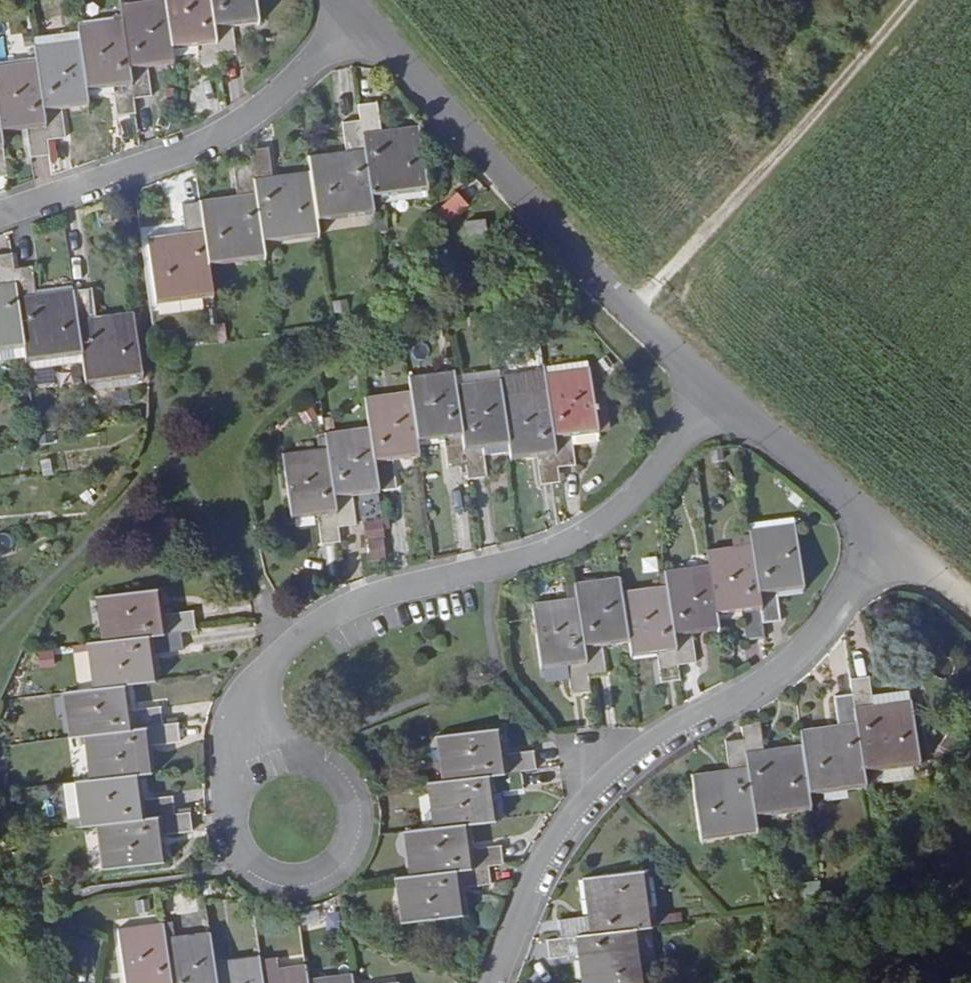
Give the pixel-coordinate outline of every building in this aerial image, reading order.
[(165,0),(140,0),(120,2),(122,17),(132,97),(151,96),(148,70),(174,66),(172,51),(165,0)] [(212,0),(165,0),(172,51),(198,49),(200,72),(220,71),(219,55),(212,0)] [(256,0),(212,0),(219,55),(237,54),(234,26),(259,24),(256,0)] [(132,97),(122,17),(77,24),(78,28),(80,38),(87,94),(111,91),(113,98),(115,116),(134,113),(132,97)] [(80,38),(78,28),(33,32),(34,42),(80,38)] [(87,94),(80,38),(34,42),(35,49),(36,59),(47,143),(67,140),(63,112),(88,108),(87,101),(87,94)] [(35,49),(0,53),(0,63),(36,59),(35,49)] [(36,59),(0,63),(0,128),(1,134),(26,131),(30,157),(49,155),(47,143),(36,59)] [(111,91),(87,94),(87,101),(113,98),(111,91)] [(429,193),(420,126),(383,130),(379,100),(360,103),(362,118),(365,139),(373,201),(429,193)] [(373,201),(365,139),(362,118),(343,120),(347,149),(309,155),(311,170),(318,222),(375,215),(373,201)] [(318,222),(311,170),(275,175),(271,146),(251,148),(253,164),(264,246),(320,238),(318,222)] [(266,260),(253,164),(234,166),(237,194),(201,199),(210,268),(266,260)] [(439,212),(449,222),(467,205),(458,195),(439,212)] [(214,298),(201,199),(181,203),(185,231),(148,236),(157,305),(214,298)] [(487,218),(467,219),(467,240),(487,240),(487,218)] [(12,251),(0,253),(0,352),(25,349),(13,261),(12,251)] [(83,354),(73,282),(36,286),(35,279),(32,259),(13,261),(25,349),(26,363),(83,354)] [(36,286),(73,282),(72,274),(35,279),(36,286)] [(144,378),(134,310),(97,316),(92,286),(74,288),(83,354),(83,361),(87,386),(144,378)] [(83,361),(83,354),(26,363),(32,367),(83,361)] [(546,374),(591,368),(590,361),(545,366),(546,374)] [(501,379),(500,367),(455,373),(456,384),(501,379)] [(600,436),(591,368),(546,374),(546,377),(547,387),(550,406),(558,469),(578,465),(574,439),(600,436)] [(455,373),(454,369),(410,375),(412,391),(418,445),(444,442),(447,468),(466,467),(456,384),(455,373)] [(547,387),(546,377),(501,383),(503,393),(547,387)] [(501,383),(501,379),(456,384),(466,467),(468,479),(487,478),(484,451),(510,448),(503,393),(501,383)] [(558,469),(550,406),(547,387),(503,393),(510,448),(512,463),(539,461),(542,487),(560,485),(558,469)] [(418,445),(412,391),(367,397),(371,427),(379,491),(399,490),(395,463),(420,459),(418,445)] [(380,496),(371,427),(326,432),(329,448),(339,527),(357,525),(354,500),(380,496)] [(339,527),(329,448),(282,453),(291,523),(319,519),(322,546),(341,543),(339,527)] [(751,529),(796,524),(795,518),(751,523),(751,529)] [(390,560),(388,519),(365,520),(367,561),(390,560)] [(804,592),(796,524),(751,529),(754,543),(764,625),(782,622),(778,596),(804,592)] [(766,641),(754,545),(709,550),(711,565),(717,620),(745,617),(748,643),(766,641)] [(717,620),(711,565),(666,571),(668,586),(673,628),(679,667),(697,664),(694,638),(719,635),(718,628),(717,620)] [(622,591),(621,577),(576,582),(578,598),(584,646),(588,678),(606,676),(604,650),(630,646),(627,627),(622,591)] [(95,595),(100,640),(180,630),(196,628),(194,610),(168,613),(165,586),(95,595)] [(673,628),(668,586),(622,591),(627,627),(630,646),(631,660),(659,657),(663,683),(680,680),(679,667),(673,628)] [(588,678),(578,598),(533,603),(542,672),(569,668),(573,696),(590,693),(588,678)] [(161,678),(157,652),(183,648),(180,630),(100,640),(86,641),(91,688),(132,682),(161,678)] [(920,767),(912,698),(874,702),(870,676),(851,678),(853,693),(864,775),(920,767)] [(162,722),(160,704),(134,707),(132,682),(91,688),(62,691),(67,735),(83,733),(162,722)] [(866,789),(853,693),(834,695),(837,724),(801,728),(803,743),(810,797),(866,789)] [(158,770),(155,742),(180,738),(178,721),(162,722),(83,733),(90,779),(143,772),(158,770)] [(810,797),(803,743),(765,748),(760,721),(742,723),(744,737),(755,820),(812,812),(810,797)] [(537,769),(535,749),(509,753),(506,727),(438,736),(443,781),(522,772),(537,769)] [(744,737),(726,739),(729,768),(692,773),(701,842),(757,835),(744,737)] [(146,800),(143,772),(90,779),(75,781),(81,827),(96,824),(175,813),(173,796),(146,800)] [(502,819),(500,793),(523,788),(522,772),(443,781),(429,783),(434,828),(473,823),(502,819)] [(170,860),(167,832),(193,829),(190,811),(175,813),(96,824),(102,868),(170,860)] [(491,865),(504,863),(502,845),(476,849),(473,823),(434,828),(405,832),(410,875),(491,865)] [(410,875),(395,877),(400,923),(470,915),(466,885),(492,883),(491,865),(410,875)] [(659,923),(651,867),(582,876),(588,914),(560,919),(562,936),(644,925),(659,923)] [(224,883),(204,886),(205,894),(224,891),(224,883)] [(163,922),(118,928),(125,982),(171,982),(163,922)] [(644,925),(562,936),(549,938),(550,958),(578,955),(582,982),(645,982),(652,982),(644,925)] [(214,965),(214,960),(210,931),(165,937),(171,982),(217,982),(214,965)] [(259,955),(214,960),(214,965),(217,982),(263,982),(259,955)] [(306,964),(261,971),(263,982),(309,982),(308,979),(306,964)] [(353,974),(308,979),(309,982),(354,982),(353,974)]
